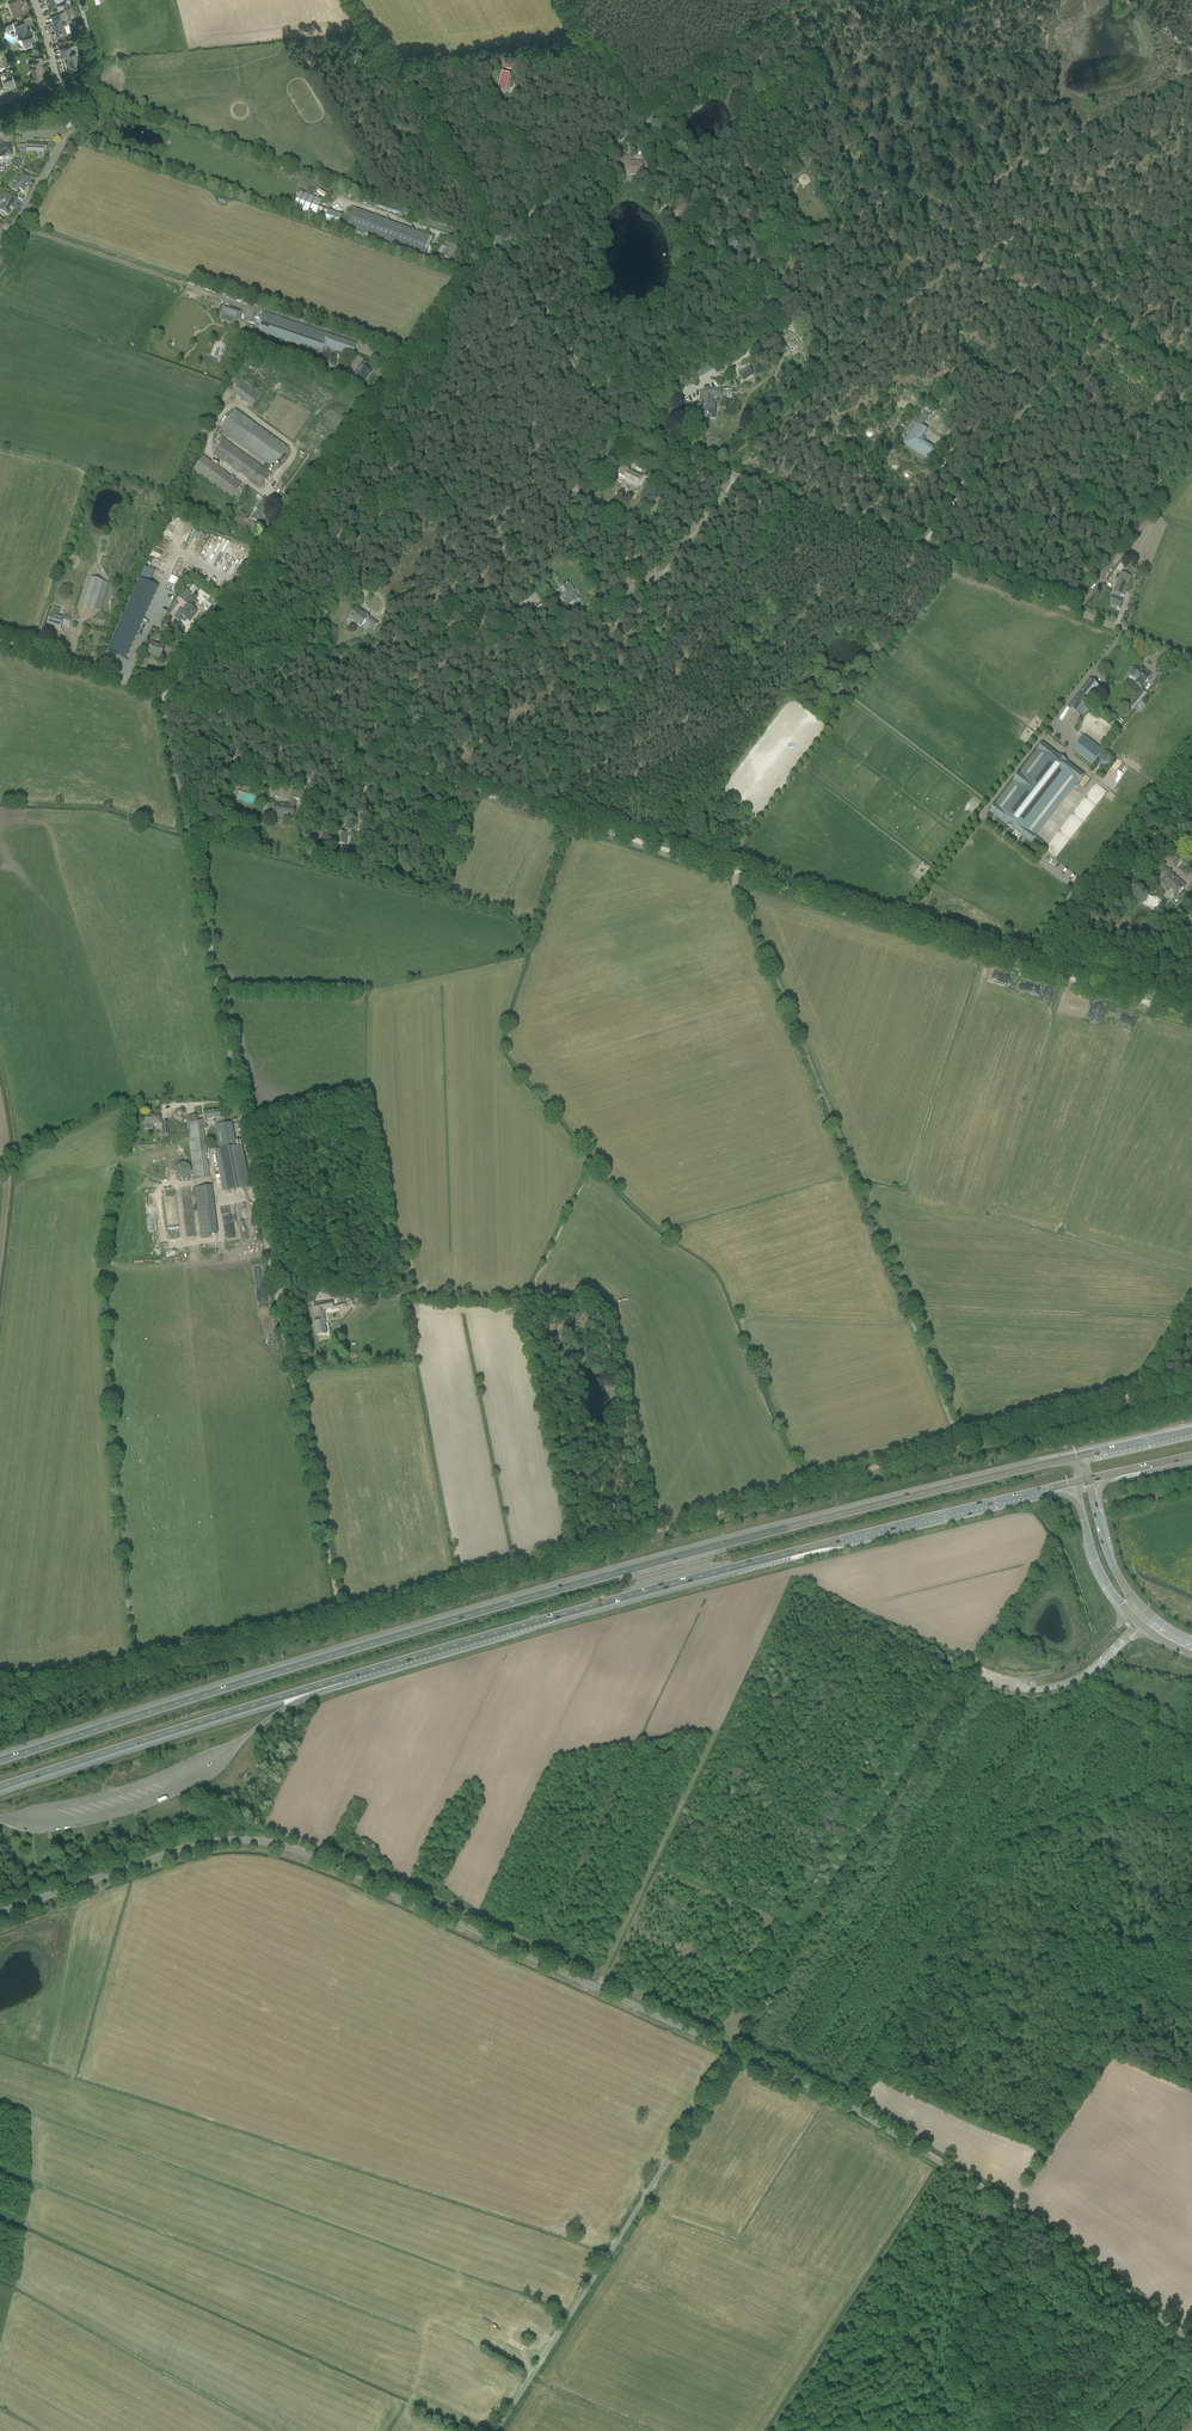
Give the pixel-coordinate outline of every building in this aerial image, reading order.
[(21,13),(22,13),(22,12),(26,11),(21,0),(13,0),(8,2),(14,16),(16,15),(17,17),(22,15),(21,13)] [(57,6),(58,10),(63,9),(72,5),(70,0),(66,0),(67,2),(66,3),(61,5),(57,6)] [(64,20),(64,18),(67,17),(65,12),(51,17),(55,27),(54,27),(58,37),(67,34),(64,25),(67,24),(66,19),(64,20)] [(21,36),(24,44),(23,45),(24,49),(32,46),(33,46),(32,45),(31,42),(31,41),(35,39),(33,33),(33,34),(31,28),(27,29),(25,23),(16,26),(18,32),(17,33),(19,37),(21,36)] [(71,46),(60,49),(63,58),(67,57),(68,59),(67,60),(69,68),(76,66),(76,65),(79,64),(77,56),(76,52),(78,51),(76,44),(71,46)] [(38,61),(30,63),(32,70),(33,70),(34,76),(31,77),(32,81),(37,80),(37,78),(43,77),(42,72),(44,72),(42,64),(39,65),(38,61)] [(498,86),(498,89),(506,91),(510,75),(501,73),(499,82),(497,81),(496,86),(498,86)] [(1,77),(0,78),(0,88),(2,87),(4,92),(16,87),(13,79),(3,82),(1,77)] [(46,150),(46,144),(38,144),(38,145),(26,144),(25,154),(38,155),(38,157),(43,157),(44,150),(46,150)] [(10,146),(3,148),(2,146),(0,147),(0,157),(2,157),(2,158),(3,158),(4,158),(5,159),(12,159),(13,159),(12,159),(10,146)] [(645,163),(631,163),(631,161),(629,161),(630,157),(625,157),(625,163),(626,163),(626,173),(632,173),(643,173),(643,169),(649,169),(649,166),(649,160),(645,160),(645,163)] [(658,173),(661,170),(654,164),(652,168),(658,173)] [(23,192),(31,178),(22,173),(19,178),(17,177),(14,182),(16,183),(12,189),(17,192),(19,189),(23,192)] [(665,188),(668,184),(660,178),(657,181),(665,188)] [(315,219),(323,201),(301,193),(293,212),(315,219)] [(17,201),(6,194),(1,202),(2,202),(0,206),(0,212),(1,212),(0,214),(4,216),(5,214),(8,216),(17,201)] [(352,207),(345,227),(422,255),(429,236),(352,207)] [(403,217),(405,211),(396,208),(394,214),(403,217)] [(338,227),(342,215),(328,210),(324,222),(338,227)] [(725,255),(738,247),(732,239),(720,247),(725,255)] [(449,260),(457,248),(448,242),(445,247),(446,248),(442,255),(449,260)] [(733,266),(744,258),(739,250),(728,257),(733,266)] [(239,321),(242,313),(222,306),(220,314),(222,315),(239,321)] [(353,356),(357,344),(264,312),(257,332),(322,354),(324,346),(353,356)] [(807,344),(817,337),(814,332),(803,338),(807,344)] [(362,384),(366,379),(371,372),(366,369),(369,365),(363,360),(360,365),(362,366),(353,378),(362,384)] [(748,368),(738,374),(743,381),(753,375),(748,368)] [(252,407),(261,395),(241,381),(232,393),(252,407)] [(704,405),(691,405),(691,418),(715,418),(714,405),(713,405),(713,402),(712,396),(712,394),(713,394),(713,393),(712,393),(712,391),(712,390),(712,389),(708,390),(703,390),(703,394),(703,396),(703,398),(705,398),(705,405),(704,405)] [(274,469),(289,448),(235,409),(220,430),(269,466),(266,470),(223,439),(213,454),(260,488),(270,473),(268,472),(271,467),(274,469)] [(917,424),(922,427),(922,426),(928,417),(923,413),(917,424)] [(922,427),(917,424),(904,443),(927,458),(930,453),(931,454),(934,449),(923,442),(922,437),(927,430),(922,426),(922,427)] [(605,466),(610,462),(615,458),(610,452),(600,460),(605,466)] [(231,499),(242,484),(203,456),(192,470),(231,499)] [(637,486),(641,478),(628,471),(629,471),(622,468),(620,473),(618,476),(628,481),(627,481),(632,484),(637,486)] [(259,524),(268,512),(264,509),(268,504),(262,500),(258,505),(260,507),(252,519),(259,524)] [(1113,597),(1110,604),(1111,605),(1111,606),(1114,607),(1114,606),(1120,608),(1122,603),(1125,596),(1123,595),(1130,576),(1121,572),(1118,580),(1114,591),(1113,591),(1111,596),(1113,597)] [(84,600),(82,606),(94,609),(95,610),(104,581),(91,578),(84,600)] [(140,579),(108,651),(126,659),(159,588),(153,585),(140,579)] [(566,599),(562,601),(566,607),(578,600),(575,594),(571,596),(570,594),(574,592),(569,584),(567,585),(566,585),(566,586),(563,588),(566,593),(563,595),(566,599)] [(185,603),(191,594),(184,588),(177,597),(185,603)] [(180,609),(174,617),(176,618),(181,622),(185,625),(188,621),(190,622),(195,615),(194,613),(196,610),(188,604),(183,611),(180,609)] [(364,615),(356,608),(349,616),(362,626),(365,622),(369,625),(368,626),(372,630),(374,628),(377,624),(369,617),(366,614),(364,615)] [(57,618),(59,613),(52,610),(51,616),(50,616),(47,626),(60,630),(62,624),(69,626),(71,619),(62,616),(61,619),(57,618)] [(580,614),(571,619),(574,626),(584,620),(580,614)] [(166,642),(167,636),(155,632),(153,638),(166,642)] [(161,657),(164,647),(151,643),(148,653),(161,657)] [(1151,676),(1136,666),(1134,668),(1133,667),(1130,671),(1132,673),(1130,675),(1137,680),(1135,683),(1142,688),(1144,685),(1145,685),(1147,681),(1151,676)] [(1100,686),(1090,678),(1069,707),(1079,714),(1083,716),(1091,706),(1088,703),(1088,702),(1087,701),(1099,686),(1100,686)] [(1132,699),(1128,704),(1134,709),(1135,710),(1147,694),(1146,694),(1142,690),(1134,701),(1132,699)] [(1084,736),(1073,750),(1092,765),(1103,751),(1084,736)] [(1038,750),(1020,773),(1020,772),(1013,781),(1013,782),(996,804),(995,804),(990,811),(1007,824),(1007,825),(1014,830),(1031,843),(1037,836),(1036,836),(1078,781),(1079,782),(1084,775),(1067,761),(1060,755),(1060,756),(1043,743),(1037,750),(1038,750)] [(268,804),(266,814),(273,815),(293,818),(295,807),(294,807),(295,800),(305,801),(306,793),(293,791),(290,807),(275,804),(275,805),(268,804)] [(338,832),(337,844),(346,844),(347,832),(338,832)] [(1185,886),(1177,879),(1176,878),(1164,867),(1160,872),(1164,876),(1159,882),(1163,886),(1164,885),(1169,890),(1170,889),(1174,892),(1174,901),(1179,901),(1179,893),(1181,890),(1185,886)] [(1009,986),(1033,993),(1035,984),(1012,978),(1009,986)] [(220,1110),(205,1112),(206,1120),(216,1119),(216,1125),(226,1124),(225,1117),(221,1118),(220,1110)] [(159,1118),(159,1114),(143,1115),(144,1121),(144,1125),(161,1124),(161,1122),(161,1118),(159,1118)] [(198,1121),(197,1115),(187,1116),(188,1122),(190,1140),(189,1140),(194,1180),(210,1178),(203,1126),(202,1120),(198,1121)] [(216,1125),(215,1125),(219,1149),(216,1150),(224,1192),(249,1187),(241,1145),(236,1146),(232,1123),(231,1123),(226,1124),(216,1125)] [(184,1177),(185,1177),(186,1177),(187,1177),(188,1176),(189,1175),(190,1174),(190,1173),(191,1172),(191,1171),(191,1170),(191,1169),(191,1168),(190,1168),(190,1167),(190,1166),(189,1165),(188,1164),(187,1164),(187,1163),(186,1163),(185,1163),(184,1163),(183,1163),(182,1163),(181,1163),(180,1164),(179,1164),(178,1165),(178,1166),(177,1166),(177,1167),(177,1168),(176,1169),(176,1170),(176,1171),(176,1172),(177,1173),(177,1174),(178,1175),(179,1176),(180,1176),(180,1177),(181,1177),(182,1177),(183,1177),(184,1177)] [(212,1186),(194,1188),(199,1226),(200,1235),(218,1233),(216,1224),(212,1186)] [(323,1303),(314,1304),(315,1311),(316,1311),(317,1318),(318,1321),(314,1322),(317,1336),(326,1334),(324,1325),(326,1324),(325,1320),(324,1320),(322,1312),(323,1310),(333,1308),(333,1307),(333,1306),(332,1301),(323,1303)]
